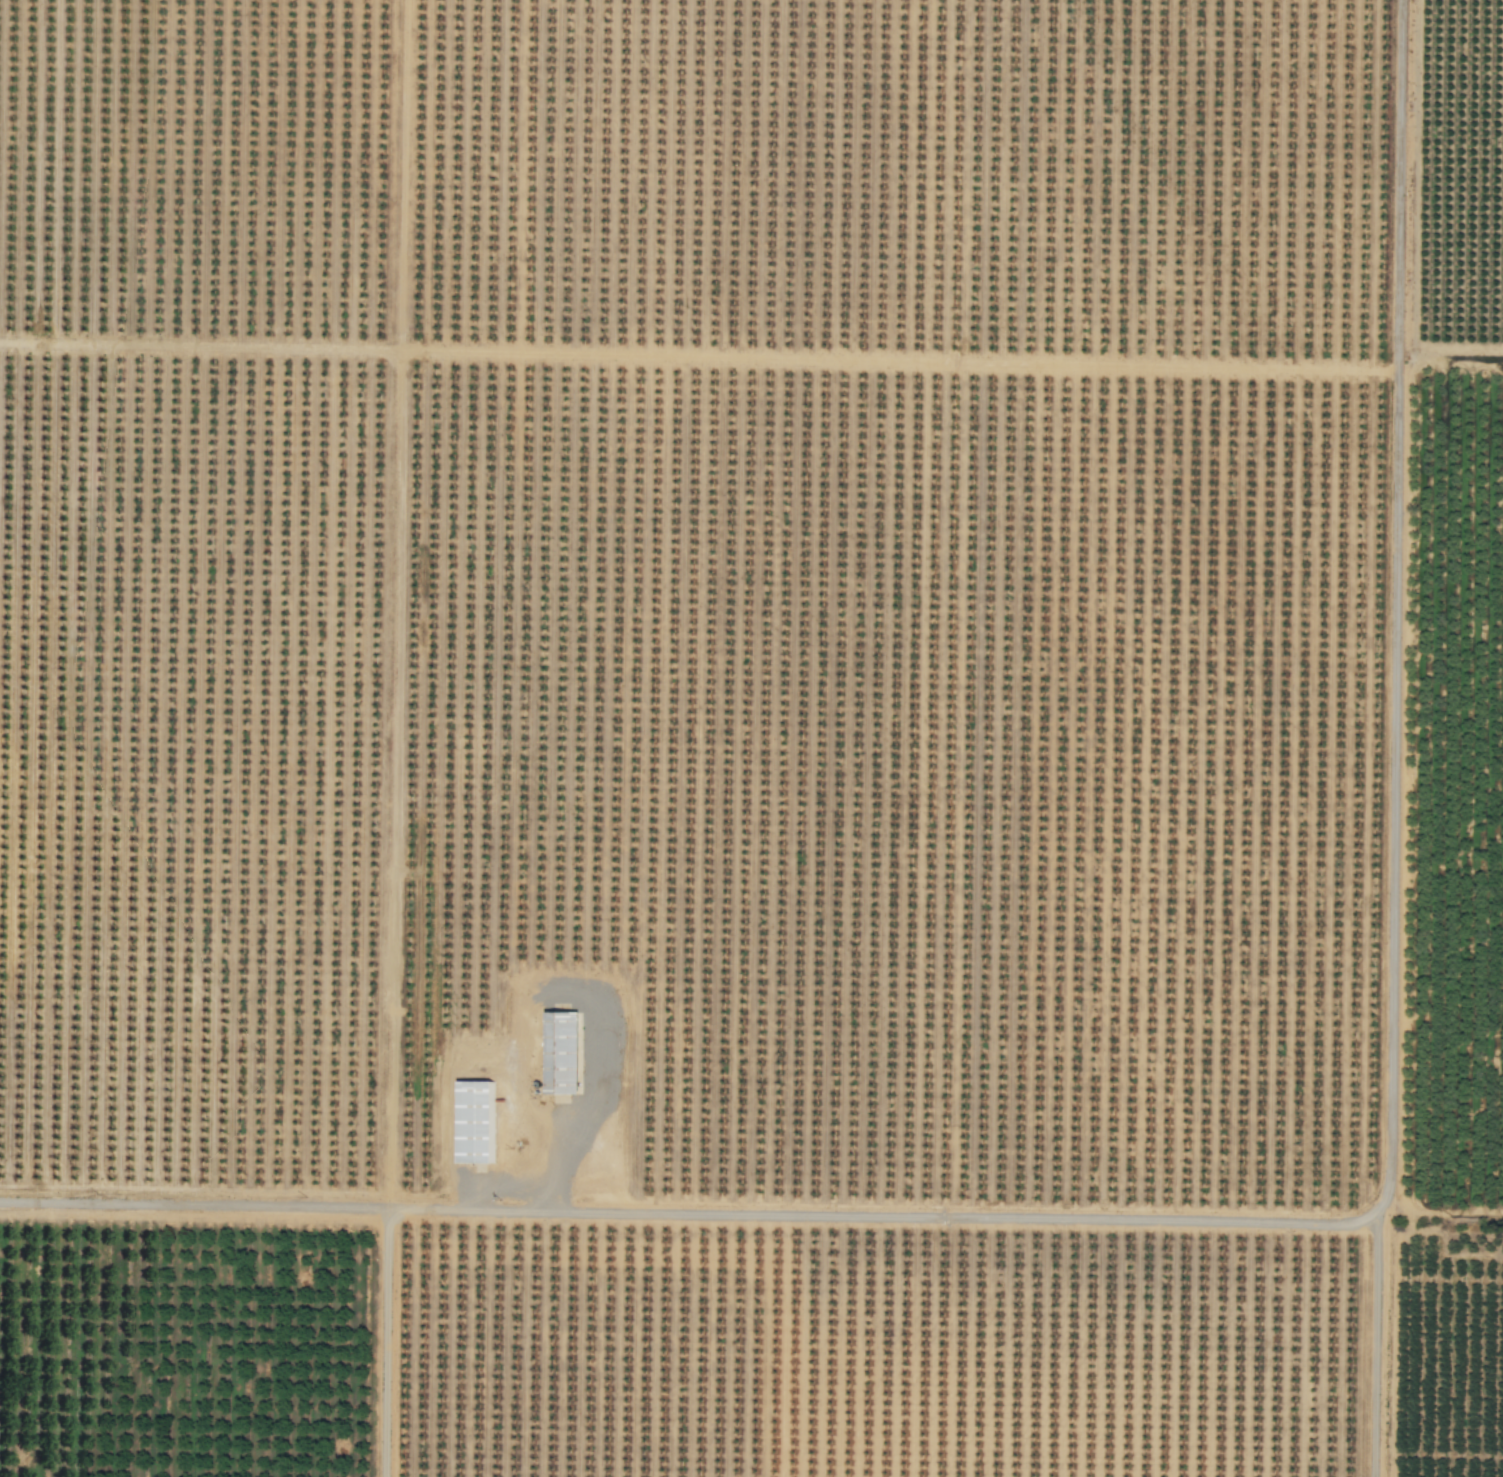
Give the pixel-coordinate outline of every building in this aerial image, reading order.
[(579,1013),(546,1013),(546,1095),(579,1094),(579,1013)] [(491,1082),(458,1082),(459,1164),(492,1164),(491,1082)]
